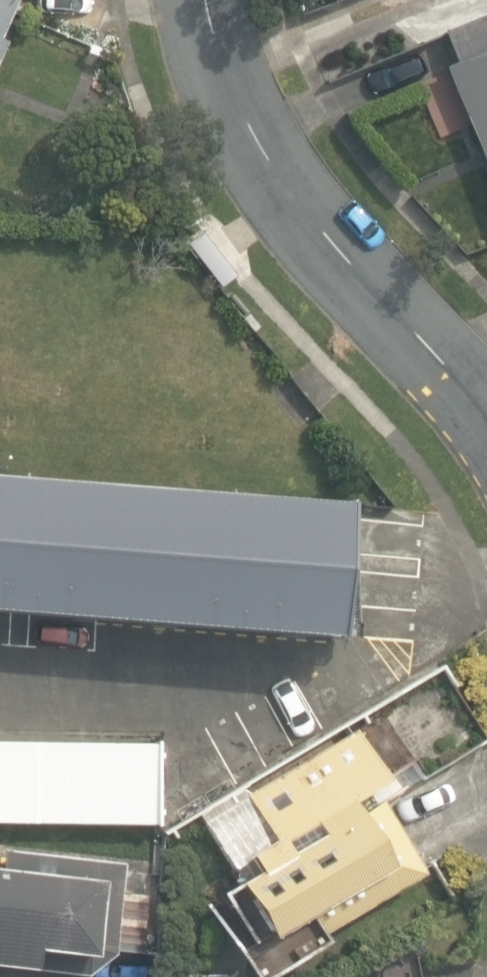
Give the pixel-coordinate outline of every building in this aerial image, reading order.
[(8,42),(0,39),(18,0),(0,0),(0,60),(8,42)] [(486,165),(486,12),(444,30),(457,63),(448,66),(486,165)] [(182,239),(211,276),(227,264),(197,227),(182,239)] [(333,637),(344,501),(0,475),(0,612),(333,637)] [(237,882),(269,937),(308,915),(320,935),(424,874),(380,799),(373,804),(366,792),(387,780),(358,730),(248,794),(274,839),(248,853),(258,870),(237,882)] [(157,825),(158,745),(0,742),(0,823),(157,825)] [(85,974),(113,953),(113,950),(139,953),(146,895),(120,892),(123,865),(3,850),(2,867),(0,867),(0,963),(85,974)]
